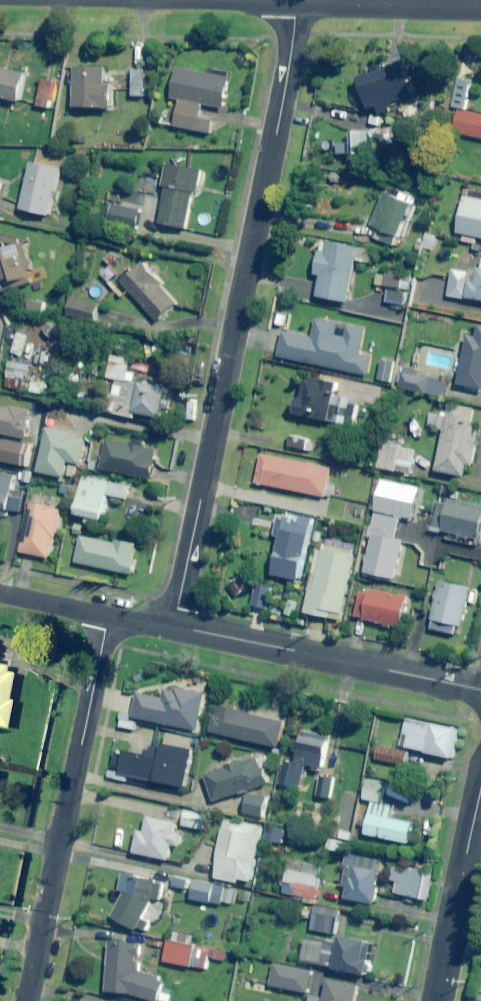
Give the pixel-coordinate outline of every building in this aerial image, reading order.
[(393,113),(390,104),(414,96),(405,65),(361,79),(371,110),(378,107),(381,116),(393,113)] [(0,68),(0,97),(20,102),(26,74),(0,68)] [(105,85),(105,68),(75,68),(74,108),(112,108),(113,85),(105,85)] [(149,70),(134,69),(132,96),(147,97),(149,70)] [(228,78),(176,70),(171,99),(179,100),(175,128),(210,133),(212,120),(200,118),(202,105),(223,108),(228,78)] [(464,109),(469,81),(456,79),(451,106),(464,109)] [(53,84),(42,82),(37,106),(47,108),(53,84)] [(458,110),(453,132),(480,139),(480,115),(458,110)] [(365,113),(347,112),(347,120),(365,121),(365,113)] [(369,154),(368,133),(348,133),(349,155),(369,154)] [(60,169),(31,163),(21,209),(49,216),(60,169)] [(201,172),(168,163),(162,186),(169,188),(159,222),(185,230),(201,172)] [(410,203),(385,193),(371,226),(377,228),(373,238),(393,246),(410,203)] [(475,237),(480,238),(480,201),(464,197),(457,233),(463,234),(461,241),(474,244),(475,237)] [(140,210),(111,205),(107,225),(137,230),(140,210)] [(436,236),(425,233),(423,243),(417,242),(416,247),(433,251),(436,236)] [(20,237),(0,235),(0,286),(3,294),(36,283),(20,237)] [(373,250),(322,241),(316,275),(321,276),(317,297),(349,303),(356,260),(371,263),(373,250)] [(178,303),(143,265),(122,283),(157,322),(178,303)] [(480,274),(450,269),(445,297),(480,304),(480,268),(480,274)] [(410,280),(378,275),(376,285),(408,290),(410,280)] [(406,293),(395,292),(394,304),(405,305),(406,293)] [(98,304),(72,299),(68,317),(95,322),(98,304)] [(44,313),(45,303),(28,303),(28,312),(44,313)] [(348,327),(347,331),(337,328),(338,325),(316,320),(313,337),(284,330),(278,357),(367,376),(371,358),(359,355),(364,330),(348,327)] [(58,328),(49,322),(43,331),(52,337),(58,328)] [(480,325),(478,338),(468,336),(466,347),(459,346),(452,387),(480,392),(480,326),(480,325)] [(130,359),(112,355),(106,378),(115,380),(107,412),(133,419),(134,412),(160,418),(167,388),(135,380),(136,374),(127,372),(130,359)] [(18,359),(10,358),(7,373),(15,374),(18,359)] [(394,364),(382,361),(378,380),(390,382),(394,364)] [(448,383),(404,374),(401,389),(445,398),(448,383)] [(7,377),(4,387),(19,392),(22,382),(7,377)] [(337,384),(303,377),(296,415),(352,426),(356,408),(333,403),(337,384)] [(45,384),(32,382),(30,392),(43,394),(45,384)] [(451,405),(449,417),(432,413),(429,426),(445,430),(437,472),(465,477),(468,464),(474,465),(480,428),(480,424),(473,422),(475,410),(451,405)] [(0,407),(0,434),(25,439),(30,412),(0,407)] [(85,434),(45,427),(37,473),(63,478),(66,461),(79,464),(85,434)] [(314,440),(289,434),(286,445),(311,451),(314,440)] [(156,451),(105,440),(99,469),(150,480),(156,451)] [(401,445),(383,441),(378,468),(411,475),(416,451),(400,448),(401,445)] [(331,468),(261,455),(256,484),(331,498),(334,485),(328,484),(331,468)] [(7,506),(20,508),(21,498),(9,496),(13,477),(0,474),(0,515),(6,516),(7,506)] [(75,515),(86,517),(103,521),(108,495),(128,499),(131,487),(83,478),(75,515)] [(401,516),(413,519),(419,489),(381,481),(375,511),(377,511),(364,573),(395,579),(404,541),(396,540),(401,516)] [(62,500),(31,494),(20,553),(51,559),(62,500)] [(440,498),(432,528),(479,540),(480,530),(480,508),(440,498)] [(282,513),(264,509),(260,528),(278,531),(282,513)] [(312,520),(302,518),(301,526),(284,522),(272,575),(299,580),(312,520)] [(115,544),(80,537),(75,563),(130,574),(136,544),(116,540),(115,544)] [(354,557),(319,549),(305,613),(341,621),(354,557)] [(240,579),(229,586),(236,597),(246,591),(240,579)] [(469,588),(439,582),(430,630),(455,634),(457,626),(462,627),(469,588)] [(370,591),(369,595),(360,593),(354,618),(401,628),(407,598),(370,591)] [(3,728),(9,701),(5,700),(12,664),(0,662),(0,728),(3,728)] [(204,695),(165,687),(163,699),(136,694),(131,718),(197,731),(204,695)] [(215,707),(209,732),(278,748),(284,723),(215,707)] [(432,724),(407,719),(403,734),(409,735),(406,748),(453,759),(459,730),(432,724)] [(302,789),(306,769),(307,766),(313,768),(313,770),(321,772),(328,737),(302,731),(296,764),(285,762),(280,785),(302,789)] [(162,753),(147,750),(146,756),(124,752),(120,776),(185,788),(192,751),(163,745),(162,753)] [(406,752),(378,746),(375,760),(403,766),(406,752)] [(266,785),(258,758),(205,775),(213,802),(266,785)] [(334,781),(320,777),(315,796),(329,799),(334,781)] [(389,784),(368,780),(364,800),(373,801),(366,835),(408,844),(413,823),(393,819),(396,807),(385,804),(389,784)] [(266,797),(247,793),(243,814),(262,818),(266,797)] [(207,815),(186,811),(183,826),(192,828),(190,835),(203,837),(207,815)] [(177,824),(148,818),(145,834),(138,832),(134,853),(169,861),(172,845),(181,847),(183,836),(174,834),(177,824)] [(263,828),(236,822),(234,831),(223,829),(217,857),(220,858),(216,879),(238,883),(239,879),(252,882),(263,828)] [(346,843),(328,839),(325,850),(344,854),(346,843)] [(360,858),(347,856),(343,887),(347,887),(345,900),(374,904),(379,871),(359,868),(360,858)] [(324,867),(288,860),(283,886),(296,889),(294,899),(316,904),(324,867)] [(434,875),(393,867),(390,881),(396,882),(394,894),(429,901),(434,875)] [(153,880),(129,873),(123,872),(117,890),(124,892),(123,896),(111,917),(135,931),(137,927),(145,932),(150,923),(142,919),(150,907),(151,900),(158,902),(164,883),(153,880)] [(191,900),(220,905),(220,902),(232,904),(235,889),(194,882),(191,900)] [(338,911),(315,907),(311,931),(333,935),(338,911)] [(367,943),(341,937),(339,946),(322,942),(320,947),(308,944),(303,962),(365,976),(369,960),(363,958),(367,943)] [(209,949),(168,942),(164,963),(206,970),(209,949)] [(171,1000),(172,1000),(173,993),(161,991),(162,977),(135,974),(138,947),(110,944),(105,994),(171,1000)] [(227,953),(211,951),(210,959),(225,961),(227,953)] [(312,972),(274,964),(270,987),(308,994),(312,972)] [(328,980),(324,999),(310,996),(309,1000),(355,1000),(359,987),(328,980)]
